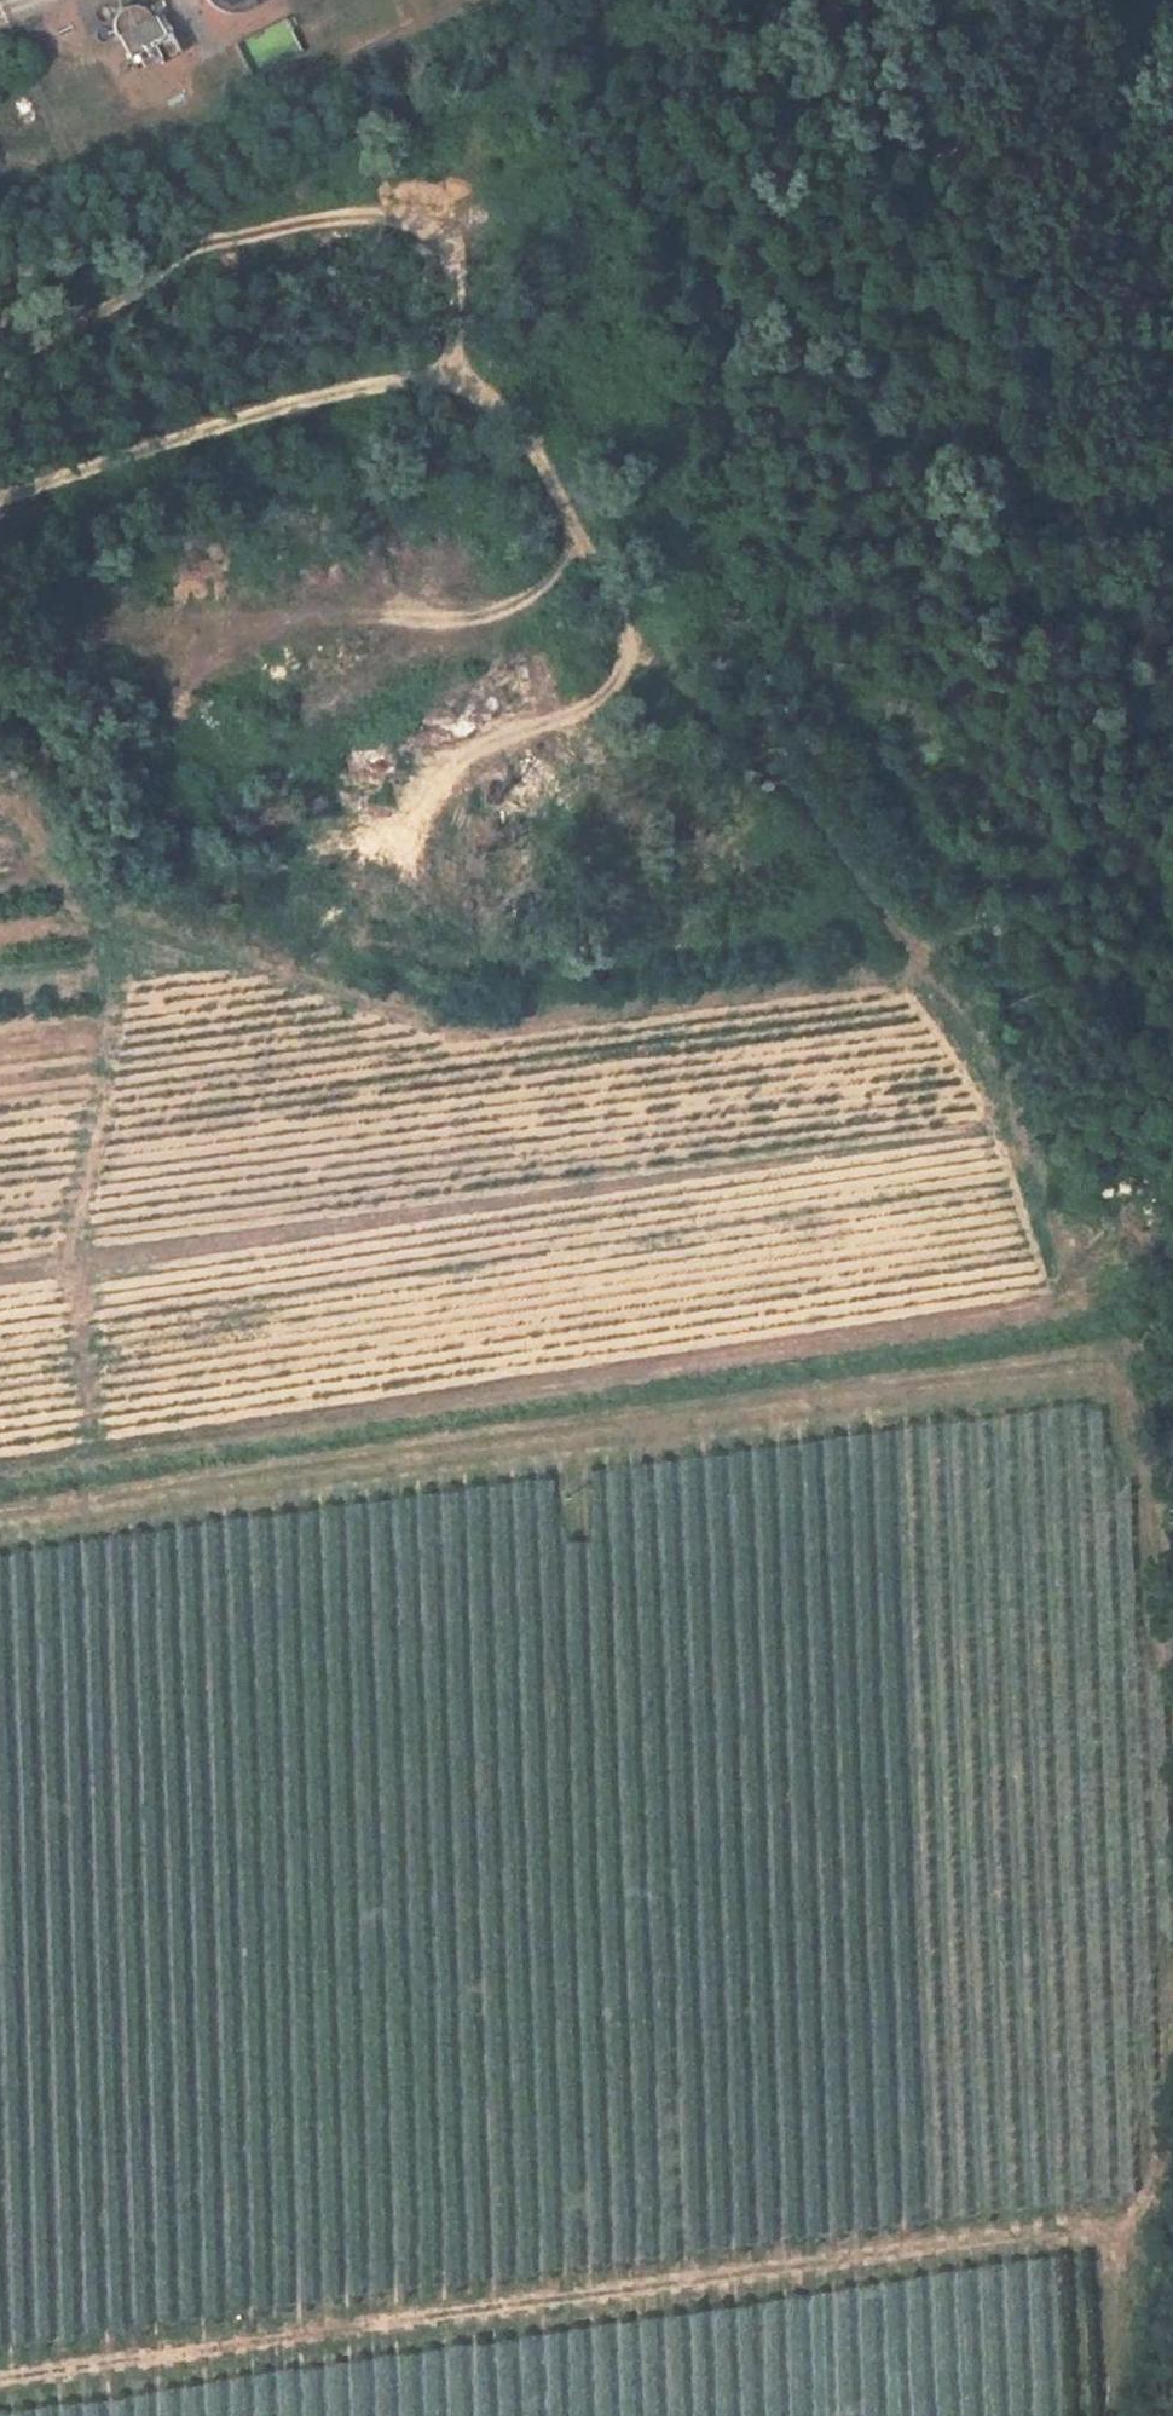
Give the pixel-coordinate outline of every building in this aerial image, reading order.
[(173,30),(128,50),(137,69),(161,58),(164,62),(183,53),(173,30)]
